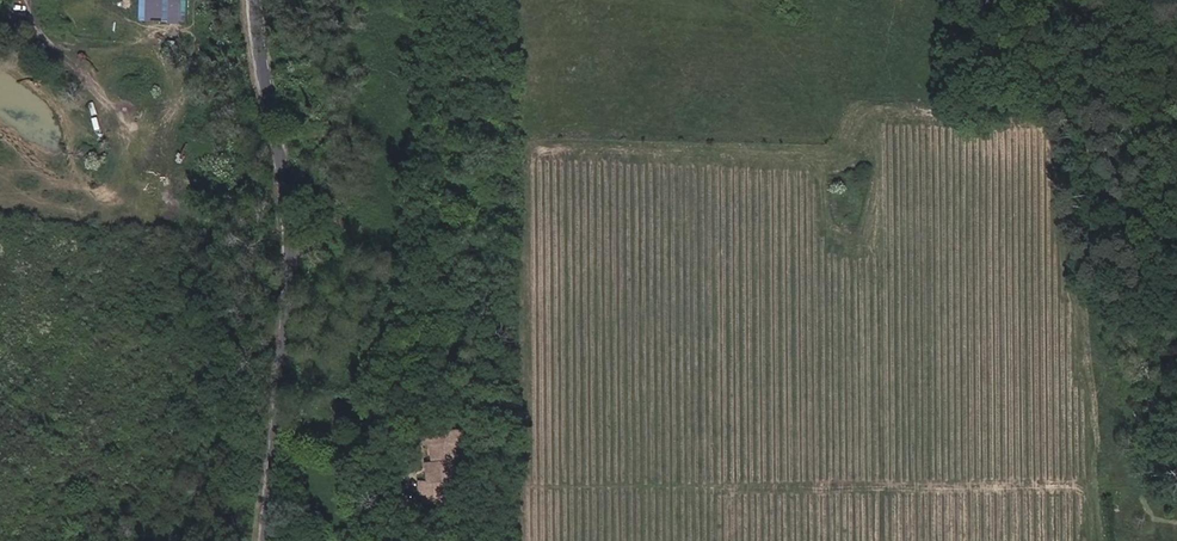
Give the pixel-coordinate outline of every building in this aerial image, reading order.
[(141,20),(189,22),(189,0),(142,0),(141,20)] [(422,435),(423,447),(429,446),(430,464),(425,466),(426,483),(419,483),(416,504),(448,505),(449,483),(458,483),(457,463),(460,462),(458,443),(466,442),(464,431),(422,435)]
